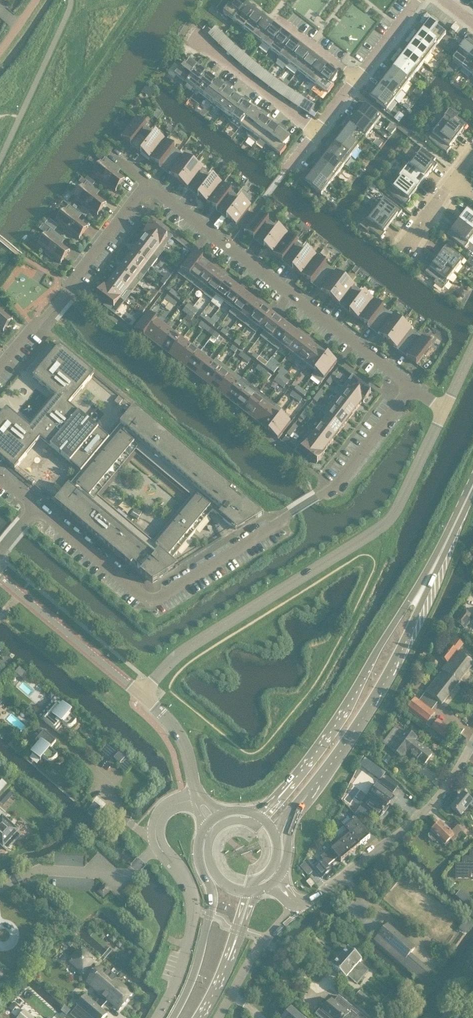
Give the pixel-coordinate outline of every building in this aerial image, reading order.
[(234,23),(246,8),(237,1),(231,8),(223,2),(216,11),(217,13),(222,18),(224,15),(234,23)] [(243,30),(255,15),(246,8),(234,23),(243,30)] [(252,37),(264,22),(255,15),(243,30),(252,37)] [(420,31),(438,44),(446,35),(436,27),(437,24),(427,16),(421,23),(424,26),(420,31)] [(261,44),(273,29),(264,22),(252,37),(261,44)] [(455,33),(459,28),(455,24),(451,30),(455,33)] [(271,51),(282,36),(273,29),(261,44),(271,51)] [(438,44),(420,31),(416,36),(413,33),(410,38),(431,54),(438,44)] [(215,41),(218,44),(223,37),(220,35),(215,41)] [(280,58),(291,43),(282,36),(271,51),(280,58)] [(227,40),(223,37),(218,44),(222,47),(227,40)] [(423,63),(431,54),(410,38),(406,42),(410,45),(406,50),(423,63)] [(462,68),(472,54),(472,48),(471,46),(472,44),(472,43),(469,39),(453,60),(462,68)] [(289,65),(300,50),(291,43),(280,58),(277,62),(286,69),(289,65)] [(235,59),(240,53),(236,50),(231,57),(235,59)] [(300,50),(289,65),(298,72),(309,57),(300,50)] [(423,63),(406,50),(402,55),(398,52),(395,57),(416,73),(423,63)] [(240,53),(235,59),(239,62),(244,56),(240,53)] [(472,74),(472,54),(462,68),(472,75),(472,74)] [(318,64),(309,57),(298,72),(307,79),(318,64)] [(391,69),(409,82),(416,73),(395,57),(392,61),(395,64),(391,69)] [(182,86),(185,88),(203,64),(199,62),(195,67),(189,62),(183,69),(181,68),(180,69),(175,65),(168,73),(168,75),(174,80),(176,77),(184,83),(182,86)] [(192,92),(194,94),(212,71),(208,69),(204,74),(198,70),(203,64),(185,88),(187,85),(193,90),(192,92)] [(316,86),(328,71),(318,64),(307,79),(316,86)] [(253,74),(258,68),(254,65),(249,71),(253,74)] [(258,68),(253,74),(257,77),(261,71),(258,68)] [(409,82),(391,69),(387,74),(384,71),(380,76),(401,92),(409,82)] [(197,96),(198,94),(205,99),(216,84),(211,79),(215,74),(212,71),(194,94),(197,96)] [(328,71),(316,86),(328,95),(334,87),(332,85),(337,78),(328,71)] [(376,88),(394,101),(401,92),(380,76),(377,80),(380,83),(376,88)] [(271,88),(276,82),(272,79),(267,85),(271,88)] [(276,82),(271,88),(275,91),(280,85),(276,82)] [(226,83),(222,88),(216,84),(205,99),(211,104),(210,106),(212,108),(230,85),(226,83)] [(233,88),(230,85),(212,108),(215,110),(216,108),(223,113),(235,98),(229,93),(233,88)] [(394,101),(376,88),(372,93),(369,90),(365,95),(387,111),(394,101)] [(290,101),(295,95),(291,92),(286,98),(290,101)] [(298,98),(295,95),(290,101),(293,104),(298,98)] [(241,102),(235,98),(223,113),(230,118),(228,120),(231,122),(248,99),(245,97),(241,102)] [(253,112),(247,107),(251,102),(248,99),(231,122),(230,123),(238,130),(241,127),(253,112)] [(380,119),(363,106),(359,103),(356,108),(359,110),(355,115),(373,129),(380,119)] [(305,111),(309,114),(314,107),(310,104),(305,111)] [(439,126),(456,140),(462,132),(463,133),(467,127),(457,119),(459,116),(450,109),(444,117),(445,118),(439,126)] [(153,117),(158,121),(163,114),(158,110),(153,117)] [(259,116),(253,112),(241,127),(248,132),(246,134),(249,135),(249,136),(266,113),(263,111),(259,116)] [(271,126),(265,121),(269,116),(266,113),(249,136),(249,135),(247,137),(256,145),(259,141),(271,126)] [(373,129),(355,115),(351,121),(348,118),(344,122),(365,139),(373,129)] [(126,132),(122,139),(136,150),(149,132),(145,129),(148,125),(138,117),(135,121),(130,128),(128,126),(125,131),(126,132)] [(340,134),(358,148),(365,139),(344,122),(341,127),(344,129),(340,134)] [(277,130),(271,126),(259,141),(266,146),(264,149),(266,150),(284,127),(281,125),(277,130)] [(450,147),(456,140),(439,126),(429,140),(447,154),(451,148),(450,147)] [(287,130),(284,127),(266,150),(269,152),(271,150),(280,157),(286,149),(284,147),(289,140),(283,135),(287,130)] [(149,132),(136,150),(150,161),(151,160),(164,143),(149,132)] [(358,148),(340,134),(336,140),(333,137),(330,141),(351,158),(358,148)] [(351,158),(330,141),(326,146),(330,148),(326,153),(343,167),(351,158)] [(164,143),(151,160),(166,171),(179,153),(165,142),(164,143)] [(419,152),(409,165),(426,179),(432,171),(433,172),(437,166),(433,163),(436,160),(422,149),(419,152)] [(179,153),(166,171),(180,182),(192,165),(193,164),(179,153)] [(315,160),(336,177),(343,167),(326,153),(322,159),(318,156),(315,160)] [(123,181),(113,174),(117,169),(106,160),(93,176),(101,182),(100,184),(107,189),(108,187),(115,193),(123,181)] [(329,186),(336,177),(315,160),(312,165),(315,167),(311,172),(329,186)] [(180,182),(179,183),(193,194),(207,176),(192,165),(180,182)] [(409,165),(399,179),(416,192),(426,179),(409,165)] [(321,196),(329,186),(311,172),(307,178),(304,175),(298,182),(309,191),(311,188),(321,196)] [(207,176),(193,194),(208,205),(209,204),(221,187),(207,176)] [(85,181),(93,186),(95,183),(88,178),(87,178),(86,180),(85,181)] [(399,179),(388,192),(406,206),(411,200),(410,200),(416,192),(399,179)] [(105,205),(95,197),(99,193),(87,184),(75,200),(83,206),(82,207),(89,213),(90,211),(97,216),(105,205)] [(221,187),(209,204),(223,215),(236,197),(222,186),(221,187)] [(236,197),(223,215),(237,226),(251,208),(236,197)] [(374,211),(391,225),(397,217),(397,218),(402,212),(384,198),(374,211)] [(87,229),(77,221),(81,216),(69,208),(57,224),(65,230),(63,231),(71,237),(72,235),(78,240),(87,229)] [(458,222),(472,234),(472,212),(468,208),(463,214),(464,214),(458,222)] [(391,225),(374,211),(367,220),(366,218),(359,227),(368,233),(370,231),(381,239),(386,233),(385,232),(391,225)] [(245,232),(260,243),(273,225),(259,214),(245,232)] [(458,222),(452,230),(451,229),(447,235),(465,249),(472,238),(472,234),(458,222)] [(260,243),(274,254),(288,236),(273,225),(260,243)] [(151,227),(143,236),(145,237),(145,236),(163,250),(163,249),(167,245),(172,238),(162,230),(162,231),(163,231),(160,234),(152,228),(151,227)] [(69,253),(59,245),(62,240),(51,232),(39,247),(46,253),(45,255),(52,260),(54,259),(60,264),(69,253)] [(145,237),(138,245),(153,256),(157,259),(164,250),(163,249),(163,250),(145,236),(145,237)] [(301,248),(288,238),(289,237),(288,236),(274,254),(273,255),(288,266),(301,248)] [(138,245),(132,254),(141,261),(146,265),(150,268),(157,259),(153,256),(138,245)] [(436,260),(454,273),(464,260),(446,246),(442,252),(436,260)] [(302,277),(303,276),(316,259),(301,248),(288,266),(302,277)] [(132,254),(125,262),(140,273),(144,276),(150,268),(146,265),(141,261),(132,254)] [(201,262),(202,262),(203,261),(193,254),(178,274),(187,281),(201,262)] [(303,276),(317,287),(331,269),(317,259),(316,260),(316,259),(303,276)] [(454,273),(436,260),(431,268),(430,267),(425,273),(436,281),(434,284),(442,291),(449,283),(447,281),(454,273)] [(125,262),(119,271),(137,285),(144,276),(140,273),(125,262)] [(210,268),(202,262),(201,262),(187,281),(196,287),(210,268)] [(207,290),(219,275),(210,268),(196,287),(205,294),(208,290),(207,290)] [(317,287),(331,298),(345,280),(331,269),(317,287)] [(119,271),(112,279),(127,291),(126,291),(130,294),(137,285),(119,271)] [(227,282),(227,281),(219,275),(207,290),(208,290),(216,296),(227,282)] [(120,299),(121,299),(126,291),(127,291),(112,279),(106,287),(105,288),(120,299)] [(224,303),(237,287),(228,280),(227,281),(227,282),(216,296),(224,303)] [(358,292),(345,282),(346,281),(345,280),(331,298),(331,299),(345,310),(358,292)] [(120,299),(105,288),(106,287),(105,287),(97,296),(107,303),(105,306),(104,306),(115,315),(125,302),(121,299),(120,299)] [(245,295),(246,294),(237,287),(224,303),(233,309),(244,295),(245,295)] [(359,321),(360,320),(373,303),(358,292),(345,310),(359,321)] [(253,301),(245,295),(244,295),(233,309),(229,313),(239,320),(242,316),(241,316),(253,301)] [(261,308),(253,301),(241,316),(242,316),(250,322),(250,323),(261,308)] [(360,320),(374,331),(388,313),(374,303),(373,304),(373,303),(360,320)] [(2,313),(6,309),(0,304),(0,330),(3,332),(12,322),(2,313)] [(247,326),(256,334),(271,314),(262,307),(261,308),(250,323),(250,322),(247,326)] [(190,323),(195,316),(190,312),(187,316),(185,319),(190,323)] [(401,325),(402,324),(388,313),(374,331),(389,342),(401,325)] [(145,336),(156,321),(147,314),(135,330),(144,337),(145,336)] [(284,325),(285,324),(276,317),(261,337),(270,344),(284,325)] [(153,342),(165,328),(156,321),(145,336),(153,342)] [(292,332),(292,331),(284,325),(270,344),(278,351),(282,347),(281,347),(292,332)] [(388,343),(402,354),(416,337),(401,325),(389,342),(388,343)] [(162,349),(173,334),(165,328),(153,342),(162,349)] [(301,339),(302,337),(293,330),(292,331),(292,332),(281,347),(282,347),(290,353),(301,338),(301,339)] [(170,356),(182,341),(173,334),(162,349),(170,355),(170,356)] [(430,351),(428,350),(430,348),(416,337),(402,354),(417,365),(421,359),(425,355),(426,356),(430,351)] [(309,345),(301,339),(301,338),(290,353),(298,359),(298,360),(310,345),(309,345)] [(179,362),(190,347),(182,341),(170,356),(170,355),(169,356),(178,364),(179,362)] [(307,367),(307,366),(318,351),(310,345),(298,360),(298,359),(295,363),(304,371),(307,367)] [(69,406),(94,375),(60,346),(33,378),(57,398),(30,429),(7,410),(0,418),(0,458),(15,470),(40,440),(57,454),(54,457),(60,463),(63,459),(80,473),(109,440),(69,406)] [(199,354),(198,354),(190,347),(179,362),(187,368),(188,369),(199,354)] [(327,358),(326,358),(319,352),(318,351),(307,366),(307,367),(315,373),(327,358)] [(186,370),(196,377),(208,361),(199,354),(188,369),(187,368),(186,370)] [(312,376),(321,384),(336,364),(327,357),(326,358),(327,358),(315,373),(312,376)] [(421,359),(417,365),(421,368),(422,368),(426,363),(421,359)] [(215,360),(200,380),(210,387),(210,386),(224,367),(215,360)] [(224,367),(210,386),(219,393),(233,374),(225,368),(224,367)] [(233,374),(219,393),(227,399),(238,384),(239,385),(242,381),(233,374)] [(363,385),(364,385),(353,376),(343,389),(362,403),(363,404),(370,395),(360,387),(363,385)] [(227,399),(226,400),(227,401),(235,407),(247,391),(239,385),(238,384),(227,399)] [(247,391),(235,407),(244,414),(245,413),(244,412),(256,397),(259,393),(251,386),(247,391)] [(355,411),(362,403),(343,389),(336,397),(355,411)] [(256,397),(244,412),(245,413),(253,419),(264,404),(267,400),(268,399),(259,393),(256,397)] [(114,403),(119,406),(124,400),(120,397),(114,403)] [(349,420),(355,412),(355,411),(336,397),(330,406),(349,420)] [(264,404),(253,419),(261,425),(273,411),(272,410),(275,406),(267,400),(264,404)] [(273,411),(261,425),(270,432),(281,417),(282,418),(285,414),(275,406),(272,410),(273,411)] [(342,429),(348,420),(349,420),(330,406),(323,415),(327,418),(327,417),(330,420),(342,429)] [(55,504),(153,586),(178,570),(169,563),(213,512),(238,533),(263,517),(134,409),(109,440),(80,473),(55,504)] [(270,432),(269,433),(270,433),(278,440),(290,424),(282,418),(281,417),(270,432)] [(342,429),(330,420),(327,417),(327,418),(321,426),(322,427),(336,437),(342,429)] [(336,437),(322,427),(321,426),(314,434),(329,446),(336,437)] [(329,446),(314,434),(310,431),(304,440),(322,454),(323,454),(329,446)] [(324,455),(323,454),(322,454),(304,440),(294,452),(305,461),(306,460),(305,460),(307,457),(317,464),(324,455)] [(131,516),(138,520),(142,513),(135,509),(131,516)] [(455,622),(464,629),(472,619),(463,612),(455,622)] [(438,702),(442,705),(472,665),(457,652),(463,645),(456,639),(440,659),(447,664),(442,671),(443,671),(426,693),(438,702)] [(22,679),(27,673),(20,667),(15,673),(22,679)] [(416,699),(407,711),(426,726),(435,714),(416,699)] [(62,725),(65,727),(66,728),(67,728),(68,729),(69,729),(70,729),(71,728),(72,728),(73,727),(73,726),(74,725),(76,723),(69,716),(71,713),(63,706),(61,709),(57,706),(56,707),(54,705),(52,706),(51,707),(49,709),(49,711),(51,713),(44,721),(56,731),(62,725)] [(444,739),(451,731),(438,721),(431,730),(444,739)] [(424,766),(432,755),(415,742),(417,739),(406,731),(404,734),(395,727),(383,743),(392,750),(392,751),(403,759),(407,753),(424,766)] [(38,728),(25,743),(31,748),(31,749),(34,752),(32,755),(40,762),(43,759),(46,762),(48,763),(50,763),(52,763),(54,761),(55,760),(57,757),(50,751),(56,743),(44,733),(38,728)] [(379,759),(386,749),(382,746),(375,756),(379,759)] [(123,764),(128,758),(119,751),(114,757),(114,760),(120,764),(123,764)] [(381,778),(385,773),(379,769),(375,773),(381,778)] [(393,793),(398,787),(386,778),(382,784),(393,793)] [(368,795),(361,804),(366,808),(380,818),(390,803),(394,798),(388,793),(379,787),(376,784),(368,795)] [(8,791),(3,796),(8,800),(13,795),(8,791)] [(463,795),(451,808),(460,816),(469,806),(472,809),(472,803),(463,795)] [(92,805),(87,810),(96,818),(100,812),(100,810),(94,804),(92,805)] [(355,814),(362,819),(367,811),(361,807),(355,814)] [(0,810),(0,847),(3,850),(4,849),(7,852),(22,836),(4,820),(8,816),(0,810)] [(346,830),(350,835),(360,847),(370,839),(354,820),(351,823),(352,824),(346,830)] [(432,832),(431,833),(432,833),(429,836),(429,838),(433,842),(435,842),(438,839),(445,846),(450,841),(453,843),(456,839),(455,838),(462,832),(453,823),(447,830),(441,823),(436,827),(435,827),(432,830),(432,832)] [(55,831),(46,829),(44,837),(53,839),(55,831)] [(341,843),(350,855),(360,847),(350,835),(344,840),(343,839),(339,842),(341,843)] [(328,866),(337,858),(341,863),(350,855),(341,843),(335,848),(333,847),(320,858),(324,861),(314,869),(322,878),(332,870),(328,866)] [(470,851),(470,858),(462,858),(462,864),(455,864),(455,880),(471,880),(471,873),(472,873),(472,851),(470,851)] [(308,877),(313,873),(305,863),(300,867),(308,877)] [(311,888),(313,886),(314,885),(310,879),(306,883),(311,888)] [(97,893),(103,899),(111,890),(105,884),(97,893)] [(428,976),(407,958),(415,949),(388,925),(374,941),(401,965),(422,983),(428,976)] [(364,969),(359,964),(362,961),(348,949),(332,968),(346,979),(348,977),(354,981),(364,969)] [(74,960),(71,963),(83,973),(94,962),(82,951),(79,954),(78,952),(72,959),(74,960)] [(119,1010),(132,995),(102,969),(89,984),(119,1010)] [(355,997),(366,1008),(372,1002),(360,991),(355,997)] [(74,1017),(106,1017),(109,1015),(86,996),(78,1005),(79,1007),(71,1015),(74,1017)] [(315,1015),(319,1017),(364,1017),(360,1015),(339,997),(329,1008),(325,1004),(315,1015)] [(291,1010),(284,1017),(300,1017),(291,1010)]
